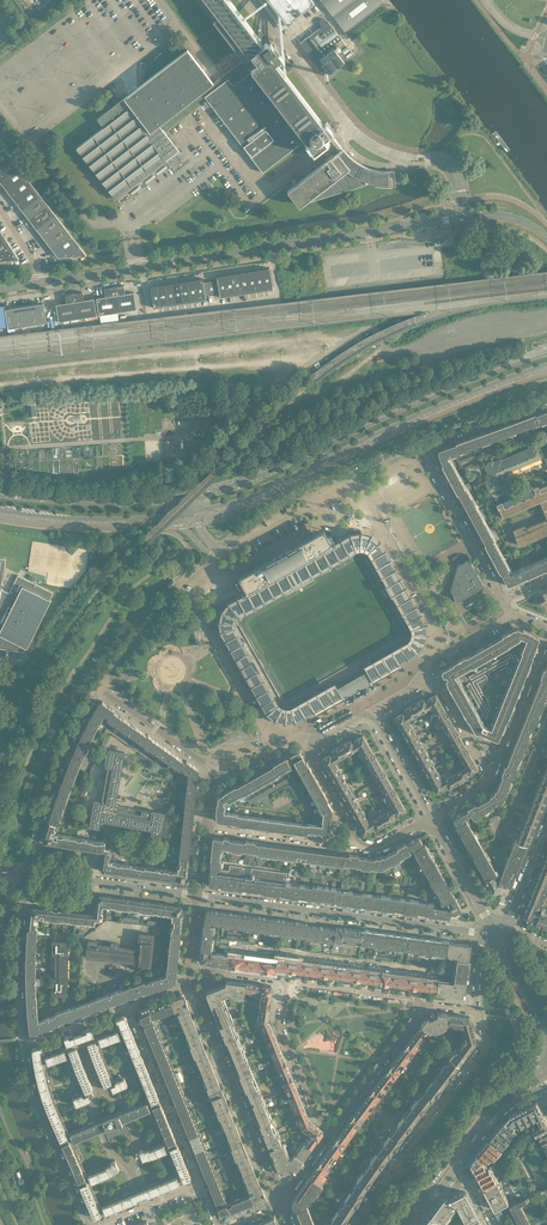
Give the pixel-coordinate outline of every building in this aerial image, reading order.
[(76,148),(115,197),(115,198),(178,150),(175,145),(164,132),(162,129),(203,97),(204,96),(205,96),(204,96),(263,172),(302,142),(305,145),(306,145),(310,149),(311,148),(314,152),(326,142),(323,138),(329,134),(328,134),(329,134),(331,132),(327,127),(328,126),(327,125),(327,124),(326,124),(325,125),(324,124),(278,65),(281,62),(288,71),(292,68),(274,45),(273,46),(273,45),(271,43),(268,45),(266,42),(264,44),(263,45),(261,42),(262,42),(230,1),(229,1),(228,0),(198,0),(243,60),(225,74),(213,83),(187,49),(97,119),(104,127),(76,148)] [(283,19),(285,21),(287,24),(288,25),(295,20),(294,18),(314,3),(312,0),(269,0),(283,19)] [(381,0),(321,0),(345,32),(383,2),(381,0)] [(334,45),(342,39),(331,25),(327,20),(326,19),(325,19),(324,19),(323,19),(322,19),(321,20),(320,21),(320,22),(320,23),(320,24),(321,25),(322,26),(299,43),(318,67),(322,64),(327,71),(329,73),(329,74),(346,61),(338,51),(337,52),(334,48),(335,47),(335,46),(335,45),(334,45)] [(300,42),(308,36),(305,32),(297,38),(300,42)] [(40,195),(4,148),(0,151),(0,182),(58,257),(63,257),(64,256),(65,257),(70,257),(71,256),(72,257),(77,256),(78,255),(79,256),(84,256),(85,255),(86,255),(40,195)] [(293,186),(287,190),(298,204),(299,206),(301,204),(304,202),(366,183),(367,183),(368,183),(369,184),(370,184),(371,184),(372,184),(373,185),(374,185),(375,185),(376,185),(377,185),(378,185),(379,186),(380,186),(381,186),(383,186),(384,186),(385,186),(386,186),(387,186),(388,186),(389,186),(390,186),(391,186),(392,186),(393,186),(396,186),(394,170),(388,171),(381,170),(375,169),(369,167),(363,165),(357,162),(352,158),(347,153),(343,148),(341,150),(334,155),(333,155),(332,155),(331,155),(330,155),(330,156),(329,156),(325,159),(327,161),(324,163),(323,163),(297,183),(295,184),(294,185),(293,186)] [(426,176),(426,174),(427,174),(426,170),(411,172),(411,176),(412,182),(422,181),(423,181),(423,180),(424,180),(424,179),(425,179),(425,178),(426,177),(426,176)] [(0,230),(0,261),(3,261),(5,260),(5,261),(10,260),(11,259),(12,260),(17,260),(18,259),(19,259),(0,230)] [(269,268),(216,276),(217,279),(219,294),(220,297),(272,289),(269,268)] [(202,278),(150,286),(153,308),(206,299),(205,296),(203,282),(202,278)] [(217,279),(203,282),(205,296),(219,294),(217,279)] [(124,285),(117,286),(114,286),(118,312),(137,309),(134,292),(125,293),(124,285)] [(105,297),(96,298),(99,315),(118,312),(114,286),(111,287),(104,288),(105,297)] [(96,315),(94,298),(84,300),(82,292),(65,294),(66,303),(56,304),(59,321),(96,315)] [(44,304),(5,310),(8,329),(47,323),(44,304)] [(35,404),(26,406),(28,418),(36,417),(35,404)] [(535,414),(538,423),(538,424),(546,420),(546,410),(535,414)] [(538,423),(535,414),(535,413),(508,423),(512,433),(538,423)] [(486,442),(509,434),(512,433),(508,423),(482,433),(486,442)] [(544,429),(461,460),(462,462),(545,432),(544,429)] [(459,452),(481,444),(486,442),(482,433),(455,443),(456,443),(459,452)] [(164,441),(165,460),(172,460),(173,461),(187,460),(186,452),(172,453),(171,440),(169,440),(169,441),(166,442),(166,441),(164,441)] [(476,508),(466,488),(465,489),(457,474),(450,461),(449,461),(447,457),(459,453),(459,452),(456,443),(438,450),(437,452),(442,465),(441,465),(450,481),(457,494),(457,493),(481,537),(485,544),(484,544),(499,573),(500,572),(506,584),(509,585),(526,577),(526,578),(546,568),(546,557),(522,569),(522,568),(510,574),(507,568),(508,568),(493,540),(493,539),(476,508)] [(489,465),(485,467),(485,468),(486,471),(487,471),(491,481),(486,483),(490,492),(501,487),(500,484),(501,483),(500,480),(498,481),(497,476),(540,458),(540,459),(544,457),(542,452),(539,453),(535,445),(528,448),(528,449),(502,460),(501,459),(493,462),(493,461),(488,463),(489,465)] [(461,469),(462,471),(482,461),(481,458),(461,469)] [(501,501),(496,504),(498,510),(499,509),(502,517),(540,501),(543,508),(541,509),(542,512),(544,511),(546,517),(546,484),(541,486),(540,485),(538,486),(537,485),(533,487),(534,489),(502,503),(501,501)] [(525,528),(524,525),(513,530),(519,544),(546,533),(546,519),(525,528)] [(285,550),(276,555),(238,577),(242,584),(246,592),(228,602),(237,612),(293,580),(293,579),(297,577),(298,578),(351,548),(354,546),(350,533),(349,533),(332,543),(327,536),(323,528),(285,550)] [(350,533),(354,546),(362,546),(369,550),(379,541),(372,535),(361,532),(350,533)] [(379,541),(375,545),(369,550),(369,551),(412,627),(425,623),(379,541)] [(518,557),(519,559),(546,546),(546,543),(518,557)] [(516,563),(513,557),(511,554),(509,555),(511,560),(507,562),(509,567),(514,564),(514,565),(516,563)] [(18,575),(9,592),(1,588),(5,558),(0,557),(0,648),(24,652),(26,647),(27,648),(51,599),(50,599),(53,592),(18,575)] [(457,565),(458,569),(460,573),(458,574),(458,575),(457,576),(456,577),(456,578),(456,579),(456,580),(456,581),(456,582),(456,583),(457,585),(450,590),(451,590),(453,594),(456,602),(484,586),(468,558),(462,563),(458,565),(457,565)] [(172,579),(167,585),(170,588),(175,583),(172,579)] [(233,619),(237,612),(228,602),(222,610),(219,621),(220,631),(233,627),(233,619)] [(412,637),(408,642),(417,653),(424,642),(427,632),(425,623),(412,627),(412,637)] [(276,704),(247,652),(233,627),(220,631),(264,710),(267,714),(277,705),(276,704)] [(532,656),(539,639),(538,636),(533,634),(534,634),(528,631),(522,629),(522,630),(517,628),(515,629),(514,628),(502,635),(502,636),(466,657),(465,656),(453,663),(453,664),(442,670),(441,672),(447,682),(446,683),(467,721),(468,720),(474,731),(477,732),(479,732),(496,740),(498,739),(505,721),(506,722),(533,656),(532,656)] [(408,643),(364,667),(367,672),(366,672),(339,688),(338,688),(335,684),(290,709),(295,721),(296,721),(314,711),(315,713),(315,714),(344,698),(345,700),(344,701),(345,702),(346,702),(351,700),(354,701),(357,699),(357,696),(359,697),(363,695),(363,694),(364,693),(366,694),(369,692),(370,689),(375,686),(375,685),(374,684),(373,684),(372,682),(401,666),(400,666),(401,666),(400,665),(399,663),(417,653),(408,642),(408,643)] [(512,652),(469,676),(471,679),(509,658),(512,652)] [(488,672),(489,676),(506,667),(508,661),(488,672)] [(546,666),(544,666),(539,678),(540,678),(540,679),(538,686),(546,690),(546,663),(546,666)] [(478,693),(482,691),(477,683),(487,677),(485,674),(472,681),(478,693)] [(470,682),(468,684),(467,684),(486,718),(488,714),(470,682)] [(538,686),(531,704),(541,708),(541,707),(542,708),(544,703),(543,703),(546,692),(546,690),(538,686)] [(441,704),(436,694),(427,699),(428,701),(426,702),(428,706),(430,705),(433,709),(441,704)] [(490,706),(483,694),(480,695),(485,704),(488,711),(490,706)] [(406,713),(408,718),(409,718),(429,707),(428,706),(426,702),(423,698),(404,709),(406,713)] [(91,736),(94,731),(98,724),(103,714),(108,717),(107,719),(124,731),(124,730),(126,731),(131,723),(113,711),(114,710),(102,701),(101,702),(99,701),(98,704),(92,714),(86,724),(82,733),(79,740),(69,763),(65,773),(59,787),(55,801),(50,815),(48,821),(57,824),(59,820),(62,810),(69,790),(74,777),(79,763),(88,744),(91,736)] [(452,722),(441,704),(433,709),(443,727),(452,722)] [(537,716),(541,708),(531,704),(520,730),(530,734),(535,721),(537,722),(539,717),(537,716)] [(277,705),(267,714),(276,720),(286,722),(295,721),(290,709),(286,710),(281,708),(277,705)] [(404,714),(403,712),(394,717),(400,728),(409,723),(409,722),(408,723),(406,719),(408,718),(406,713),(404,714)] [(535,741),(539,742),(546,722),(546,712),(535,741)] [(462,740),(452,722),(443,727),(453,745),(462,740)] [(147,735),(135,726),(131,723),(126,731),(124,730),(124,731),(144,745),(145,745),(151,736),(150,736),(148,734),(147,735)] [(419,741),(409,723),(400,728),(410,746),(419,741)] [(519,762),(527,743),(530,734),(520,730),(509,757),(519,762)] [(430,738),(428,739),(425,740),(425,743),(429,742),(431,741),(432,741),(433,740),(434,740),(435,739),(438,738),(440,736),(442,734),(439,731),(437,733),(435,735),(433,737),(432,737),(430,738)] [(363,735),(354,740),(355,742),(353,743),(355,748),(357,746),(360,750),(359,750),(359,751),(369,746),(363,735)] [(179,757),(173,753),(152,738),(152,737),(151,736),(145,745),(172,764),(174,765),(179,757)] [(351,739),(331,750),(333,754),(336,759),(336,760),(356,748),(355,748),(353,743),(351,739)] [(472,758),(462,740),(453,745),(463,763),(472,758)] [(131,744),(132,746),(138,750),(140,746),(133,741),(131,744)] [(429,758),(420,741),(419,741),(410,746),(420,764),(429,758)] [(433,749),(430,752),(433,754),(435,752),(436,751),(437,750),(439,749),(442,747),(443,747),(445,746),(448,746),(447,742),(444,743),(442,744),(440,745),(438,745),(435,747),(433,749)] [(379,764),(369,746),(359,751),(370,769),(379,764)] [(540,746),(532,764),(536,765),(543,748),(540,746)] [(533,747),(510,804),(513,805),(536,749),(533,747)] [(94,800),(91,820),(90,825),(99,827),(100,822),(103,822),(104,820),(149,828),(149,831),(152,831),(151,837),(160,838),(164,813),(156,811),(152,810),(152,812),(118,805),(118,804),(115,803),(124,752),(116,750),(113,749),(109,749),(108,753),(107,753),(106,761),(106,765),(108,765),(102,801),(94,800)] [(328,799),(324,793),(306,761),(305,762),(300,752),(297,751),(290,755),(294,762),(297,767),(298,767),(319,804),(318,804),(322,811),(323,813),(321,824),(308,822),(308,823),(307,832),(326,835),(328,833),(331,814),(332,812),(332,810),(327,800),(328,799)] [(155,763),(140,753),(138,756),(153,766),(155,763)] [(331,755),(330,753),(321,759),(327,769),(336,764),(333,760),(336,759),(333,754),(331,755)] [(278,772),(284,769),(290,765),(290,764),(294,762),(290,755),(286,758),(285,757),(273,764),(273,765),(236,786),(235,785),(223,792),(223,793),(218,796),(217,802),(216,802),(215,814),(216,814),(216,818),(217,820),(236,823),(236,824),(307,833),(307,832),(308,823),(237,814),(237,813),(224,811),(225,803),(223,803),(223,800),(226,799),(227,801),(240,794),(240,795),(278,773),(278,772)] [(192,765),(186,760),(185,762),(179,757),(174,765),(172,764),(180,770),(181,768),(186,772),(186,771),(188,772),(192,765)] [(505,763),(505,764),(500,776),(501,777),(499,782),(509,786),(511,782),(510,781),(516,766),(517,766),(519,762),(509,757),(507,763),(505,763)] [(429,758),(420,764),(430,782),(437,778),(439,777),(440,776),(429,758)] [(472,758),(463,763),(465,767),(463,768),(466,773),(468,771),(469,773),(478,768),(472,758)] [(346,782),(336,764),(327,769),(337,787),(346,782)] [(379,764),(370,769),(380,787),(389,781),(379,764)] [(194,806),(197,784),(198,769),(192,765),(188,772),(186,771),(186,772),(188,773),(185,805),(194,806)] [(546,793),(546,765),(516,841),(526,845),(546,793)] [(443,779),(446,784),(448,788),(468,777),(466,773),(463,768),(443,779)] [(531,768),(524,785),(527,787),(534,769),(531,768)] [(355,780),(351,781),(352,785),(357,783),(358,783),(359,782),(360,782),(364,779),(365,779),(365,778),(366,777),(368,775),(366,773),(364,775),(363,776),(362,777),(359,778),(358,779),(356,780),(355,780)] [(437,778),(430,782),(436,792),(445,787),(444,785),(446,784),(443,779),(441,781),(439,777),(437,778)] [(248,800),(250,804),(284,784),(285,784),(286,783),(287,783),(288,783),(288,779),(287,779),(285,779),(284,780),(283,780),(248,800)] [(316,815),(298,785),(297,783),(296,782),(295,781),(294,781),(293,780),(292,780),(291,784),(292,784),(293,785),(294,785),(294,786),(295,787),(296,788),(312,817),(313,817),(316,815)] [(399,799),(389,781),(380,787),(390,805),(390,804),(399,799)] [(346,782),(337,787),(347,805),(356,800),(346,782)] [(509,786),(499,782),(497,788),(496,788),(495,788),(494,792),(492,794),(489,796),(489,797),(483,800),(489,810),(493,807),(492,806),(502,801),(506,790),(507,791),(509,786)] [(360,790),(357,793),(359,796),(361,794),(363,792),(365,791),(369,789),(372,788),(374,787),(373,784),(370,785),(367,786),(364,788),(363,788),(361,789),(360,790)] [(273,796),(287,788),(288,788),(289,788),(290,789),(291,789),(291,790),(296,799),(299,797),(293,788),(293,787),(292,787),(292,786),(291,786),(290,785),(289,785),(288,785),(287,785),(286,786),(285,786),(272,794),(273,796)] [(522,789),(515,807),(519,808),(526,790),(522,789)] [(399,799),(390,804),(392,808),(390,809),(393,814),(395,813),(396,815),(405,810),(399,799)] [(366,818),(356,800),(347,805),(357,823),(366,818)] [(477,802),(475,803),(467,808),(470,814),(472,817),(484,811),(484,812),(489,810),(483,800),(478,803),(477,802)] [(192,828),(194,806),(185,805),(182,827),(192,828)] [(457,815),(452,818),(456,825),(455,825),(455,826),(466,820),(465,817),(470,814),(467,808),(465,808),(466,810),(459,813),(457,814),(457,815)] [(370,820),(371,820),(373,825),(375,829),(395,818),(393,814),(390,809),(370,820)] [(512,825),(516,814),(519,816),(520,813),(514,811),(508,824),(512,825)] [(507,815),(498,836),(500,837),(509,816),(507,815)] [(366,818),(357,823),(363,833),(372,828),(371,826),(373,825),(371,820),(368,822),(366,818)] [(476,838),(466,820),(455,826),(456,827),(455,828),(456,829),(458,830),(457,830),(458,830),(463,840),(464,840),(463,841),(464,843),(465,843),(465,844),(476,838)] [(48,821),(42,839),(44,840),(43,842),(55,844),(57,835),(56,835),(54,835),(54,833),(50,833),(50,831),(53,832),(54,831),(55,831),(57,824),(48,821)] [(496,836),(490,825),(488,826),(494,837),(496,836)] [(189,858),(191,836),(192,828),(182,827),(179,857),(189,858)] [(84,849),(86,838),(57,833),(57,835),(55,844),(84,849)] [(236,851),(237,840),(231,839),(230,838),(230,837),(222,836),(222,837),(221,838),(218,837),(215,837),(213,837),(210,859),(220,860),(221,860),(220,860),(221,851),(219,850),(220,847),(231,849),(231,850),(236,851)] [(432,857),(426,848),(426,847),(426,846),(425,845),(424,844),(424,843),(423,844),(418,837),(414,839),(413,839),(411,840),(411,841),(407,843),(406,842),(405,842),(408,849),(411,847),(423,867),(434,861),(433,861),(434,860),(433,858),(432,858),(432,857)] [(104,847),(105,841),(86,838),(84,849),(103,852),(104,847)] [(486,855),(476,838),(465,844),(466,844),(465,845),(466,847),(468,847),(467,848),(468,848),(470,853),(473,857),(473,858),(474,858),(473,859),(474,861),(475,861),(475,862),(486,855)] [(347,854),(331,852),(257,843),(256,842),(256,841),(244,839),(244,840),(243,841),(237,840),(236,851),(241,851),(241,850),(257,852),(257,853),(344,865),(344,864),(357,865),(358,854),(348,853),(347,854)] [(526,845),(516,841),(514,840),(504,866),(512,869),(516,871),(526,845)] [(410,852),(408,849),(405,842),(396,848),(396,849),(385,856),(384,855),(383,855),(382,855),(388,865),(391,863),(391,864),(400,860),(399,858),(410,852)] [(110,858),(111,848),(104,847),(103,852),(101,869),(102,869),(102,871),(110,872),(112,861),(108,860),(108,858),(110,858)] [(388,865),(382,855),(380,856),(377,857),(374,856),(374,857),(373,858),(360,856),(360,855),(358,854),(357,865),(360,866),(360,867),(370,869),(370,867),(381,869),(381,868),(388,865)] [(246,864),(247,858),(254,859),(254,856),(246,855),(245,858),(244,858),(243,863),(246,864)] [(497,873),(486,855),(475,862),(476,862),(476,863),(476,865),(478,865),(477,866),(478,866),(483,875),(484,876),(483,877),(484,878),(485,879),(485,880),(486,880),(493,875),(497,873)] [(189,858),(179,857),(179,858),(178,866),(178,869),(187,870),(189,858)] [(539,878),(546,881),(546,858),(539,878)] [(220,869),(221,866),(220,866),(220,860),(210,859),(207,883),(209,883),(209,885),(217,886),(219,869),(220,869)] [(130,863),(112,861),(110,872),(129,875),(130,863)] [(443,879),(444,877),(443,876),(442,876),(442,875),(436,866),(436,865),(436,864),(435,862),(434,862),(434,861),(423,867),(438,894),(449,888),(446,883),(446,882),(445,880),(444,880),(444,879),(443,879)] [(138,876),(140,865),(130,863),(129,875),(138,876)] [(148,877),(149,866),(140,865),(138,876),(148,877)] [(255,891),(258,869),(230,865),(229,870),(219,869),(217,886),(255,891)] [(168,869),(149,866),(148,877),(167,880),(168,869)] [(512,869),(504,866),(499,880),(503,881),(501,884),(505,886),(512,869)] [(346,904),(348,891),(348,887),(350,888),(350,883),(352,883),(352,878),(355,878),(355,872),(357,873),(358,869),(352,868),(351,877),(349,877),(349,878),(342,877),(342,881),(341,886),(341,889),(339,901),(338,902),(346,904)] [(174,869),(168,869),(167,880),(176,881),(178,871),(174,870),(174,869)] [(187,870),(178,869),(178,871),(176,881),(184,882),(184,880),(186,880),(187,870)] [(286,883),(286,878),(287,873),(258,869),(255,891),(284,895),(286,883)] [(497,882),(493,875),(486,880),(485,881),(486,882),(488,883),(487,883),(488,883),(492,892),(500,887),(499,885),(501,884),(503,881),(499,880),(498,882),(497,882)] [(424,888),(417,876),(414,878),(420,890),(424,888)] [(546,892),(546,881),(539,878),(531,899),(541,903),(542,904),(546,892)] [(293,896),(295,884),(286,883),(284,895),(293,896)] [(302,898),(303,885),(295,884),(293,896),(302,898)] [(310,897),(312,886),(303,885),(302,898),(310,899),(311,897),(310,897)] [(312,885),(312,886),(310,897),(311,897),(320,899),(322,886),(312,885)] [(341,889),(331,887),(322,886),(320,899),(322,899),(327,900),(339,901),(341,889)] [(452,893),(450,890),(449,888),(438,894),(443,903),(446,901),(454,897),(454,895),(453,894),(452,893)] [(367,893),(348,891),(346,904),(365,906),(367,893)] [(375,907),(376,895),(367,893),(365,906),(375,907)] [(105,906),(107,896),(99,895),(99,896),(97,896),(95,913),(95,918),(102,919),(103,912),(101,912),(102,906),(105,906)] [(422,914),(424,901),(376,895),(375,907),(422,914)] [(124,909),(126,898),(107,896),(105,906),(124,909)] [(454,897),(446,901),(450,909),(448,908),(447,913),(450,913),(452,912),(453,914),(461,909),(456,901),(456,899),(455,898),(454,898),(454,897)] [(136,899),(126,898),(124,909),(134,910),(136,899)] [(153,913),(155,902),(136,899),(134,910),(153,913)] [(541,903),(531,899),(527,908),(535,912),(537,907),(539,908),(541,903)] [(433,902),(424,901),(422,914),(449,917),(450,913),(447,913),(448,908),(433,906),(433,902)] [(182,916),(183,908),(181,908),(182,906),(155,902),(153,913),(167,915),(168,914),(172,914),(172,917),(175,918),(176,915),(182,916)] [(43,917),(44,908),(32,907),(31,909),(30,909),(28,920),(28,928),(37,929),(38,921),(34,921),(34,917),(39,918),(40,916),(43,917)] [(50,909),(44,908),(43,917),(43,919),(53,920),(53,919),(54,919),(55,909),(53,909),(52,908),(50,908),(50,909)] [(540,914),(535,912),(527,908),(523,916),(537,922),(540,914)] [(58,909),(57,909),(55,909),(54,919),(56,919),(56,920),(65,921),(66,910),(61,910),(60,909),(58,909)] [(204,911),(203,924),(210,925),(210,922),(212,922),(214,910),(206,909),(206,911),(204,911)] [(76,911),(66,910),(65,921),(75,922),(76,911)] [(223,912),(214,910),(212,922),(218,923),(219,924),(221,925),(223,912)] [(95,918),(95,913),(76,911),(75,922),(94,924),(95,918)] [(537,922),(537,923),(546,927),(546,925),(546,913),(542,911),(540,914),(537,922)] [(250,928),(251,915),(223,912),(221,925),(233,926),(233,930),(236,931),(237,927),(250,928)] [(181,930),(182,916),(176,915),(175,918),(172,917),(171,925),(171,929),(181,930)] [(269,931),(271,918),(251,915),(250,928),(269,931)] [(297,935),(299,922),(271,918),(269,931),(297,935)] [(333,941),(333,939),(335,928),(324,926),(319,925),(318,926),(307,924),(307,923),(299,922),(297,935),(305,936),(305,937),(333,941)] [(203,924),(201,941),(211,942),(212,937),(213,937),(213,931),(213,925),(210,925),(203,924)] [(335,927),(335,928),(333,939),(341,940),(343,928),(335,927)] [(352,929),(343,928),(341,940),(350,942),(352,929)] [(178,960),(180,939),(180,936),(181,930),(171,929),(170,934),(168,958),(178,960)] [(362,930),(352,929),(350,942),(360,943),(362,930)] [(379,946),(381,933),(362,930),(360,943),(379,946)] [(150,965),(153,934),(139,933),(139,938),(138,940),(138,941),(137,941),(136,949),(134,948),(118,947),(119,944),(110,943),(110,946),(97,944),(97,941),(88,940),(86,956),(138,962),(139,962),(139,964),(141,964),(150,965)] [(397,950),(398,948),(399,935),(381,933),(379,946),(393,947),(393,949),(397,950)] [(409,936),(399,935),(398,948),(407,949),(409,936)] [(426,952),(428,939),(409,936),(407,949),(426,952)] [(446,954),(448,942),(438,940),(428,939),(426,952),(445,955),(446,954)] [(67,994),(68,941),(52,941),(52,954),(55,954),(55,988),(51,988),(51,994),(67,994)] [(226,965),(227,954),(224,954),(224,953),(214,952),(214,953),(211,952),(211,948),(210,947),(211,942),(201,941),(199,960),(200,962),(226,965)] [(468,976),(469,969),(469,965),(468,965),(468,963),(469,963),(469,956),(470,945),(448,942),(446,954),(451,955),(452,963),(445,962),(443,979),(438,978),(437,990),(436,993),(464,996),(466,976),(468,976)] [(227,953),(227,954),(226,965),(242,967),(244,955),(241,954),(241,953),(238,952),(238,954),(237,954),(237,955),(234,955),(234,954),(233,953),(234,952),(231,951),(231,953),(227,953)] [(247,955),(244,955),(242,967),(259,969),(260,957),(257,956),(257,955),(254,954),(254,956),(253,957),(250,957),(250,956),(250,954),(247,953),(247,955)] [(283,969),(285,957),(281,956),(282,955),(279,954),(279,956),(278,956),(278,958),(277,957),(276,959),(275,968),(275,969),(277,969),(279,969),(283,969)] [(275,968),(276,959),(273,958),(273,957),(271,957),(270,958),(270,960),(266,959),(266,958),(266,956),(263,956),(263,957),(260,957),(259,969),(275,971),(275,969),(275,968)] [(299,971),(301,959),(298,958),(298,957),(295,957),(295,958),(294,958),(294,960),(290,959),(291,958),(290,958),(291,956),(288,956),(287,957),(285,957),(283,969),(288,970),(289,971),(293,971),(295,971),(299,971)] [(178,960),(168,958),(166,973),(176,974),(178,960)] [(304,959),(301,959),(299,971),(315,974),(317,961),(314,961),(314,959),(311,959),(311,960),(310,961),(310,962),(307,961),(307,960),(306,960),(306,958),(304,958),(304,959)] [(331,976),(333,963),(330,963),(330,961),(327,961),(327,963),(327,964),(323,964),(323,962),(323,960),(320,960),(320,961),(317,961),(315,974),(320,974),(321,975),(325,976),(327,975),(331,976)] [(336,964),(333,963),(331,976),(347,978),(349,965),(346,965),(346,963),(343,963),(343,965),(343,966),(339,966),(339,964),(339,962),(336,962),(336,964)] [(363,980),(365,968),(362,967),(362,965),(359,965),(359,967),(359,968),(355,968),(355,966),(355,965),(352,964),(352,966),(349,965),(347,978),(352,978),(354,979),(358,980),(359,979),(363,980)] [(368,968),(365,968),(363,980),(380,982),(381,970),(378,969),(378,968),(376,967),(375,969),(375,970),(371,970),(371,969),(371,967),(368,966),(368,968)] [(385,969),(384,970),(381,970),(380,982),(382,983),(382,982),(386,983),(387,983),(388,984),(388,983),(390,972),(387,972),(387,971),(387,969),(385,969)] [(390,971),(390,972),(388,983),(404,985),(406,973),(402,973),(403,971),(400,970),(400,972),(399,972),(399,974),(395,973),(396,972),(395,972),(395,970),(393,970),(392,971),(390,971)] [(420,988),(422,975),(418,975),(419,973),(416,973),(416,975),(415,975),(415,976),(412,975),(412,974),(411,974),(412,972),(409,972),(408,973),(406,973),(404,985),(408,986),(410,987),(414,988),(416,987),(420,988)] [(176,974),(166,973),(166,974),(151,980),(155,989),(175,982),(176,974)] [(425,976),(422,975),(420,988),(437,990),(438,978),(438,977),(435,977),(435,975),(432,975),(432,977),(431,977),(431,978),(428,978),(428,976),(427,976),(427,974),(425,974),(425,976)] [(205,992),(208,1000),(221,995),(228,992),(230,992),(232,980),(225,979),(225,983),(206,990),(205,992)] [(155,989),(151,980),(145,982),(144,980),(135,984),(138,993),(147,990),(148,991),(155,989)] [(232,980),(230,992),(230,993),(237,994),(239,981),(232,980)] [(245,982),(239,981),(237,994),(243,995),(244,992),(245,982)] [(251,990),(252,983),(245,982),(244,992),(251,992),(251,990)] [(252,983),(251,990),(258,991),(257,992),(261,993),(262,984),(252,983)] [(138,993),(135,984),(116,990),(120,999),(138,993)] [(271,997),(272,987),(271,985),(262,984),(261,993),(262,993),(261,995),(271,997)] [(36,986),(26,987),(26,994),(26,995),(36,994),(36,986)] [(116,990),(103,995),(99,996),(103,1007),(107,1005),(106,1004),(120,999),(116,990)] [(68,998),(69,1000),(90,993),(89,991),(68,998)] [(36,994),(26,995),(27,1002),(36,1001),(36,994)] [(170,999),(170,1000),(171,1000),(175,1010),(180,1008),(182,1012),(189,1010),(184,995),(182,996),(181,995),(180,995),(170,999)] [(231,1020),(228,1013),(221,995),(208,1000),(219,1025),(231,1020)] [(270,1005),(271,997),(261,995),(260,1003),(270,1005)] [(99,996),(82,1003),(86,1012),(99,1007),(100,1008),(103,1007),(99,996)] [(171,1000),(170,1000),(161,1003),(165,1013),(175,1010),(171,1000)] [(36,1001),(27,1002),(27,1010),(37,1009),(36,1001)] [(82,1003),(69,1007),(72,1017),(86,1012),(82,1003)] [(161,1003),(152,1007),(155,1016),(156,1017),(165,1013),(161,1003)] [(269,1013),(270,1005),(260,1003),(259,1011),(269,1013)] [(140,1011),(138,1012),(142,1021),(144,1021),(146,1026),(154,1022),(152,1017),(155,1016),(152,1007),(151,1005),(140,1009),(141,1010),(140,1011)] [(72,1017),(69,1007),(62,1010),(65,1019),(72,1017)] [(37,1009),(27,1010),(28,1017),(38,1016),(37,1009)] [(55,1012),(56,1014),(58,1022),(59,1021),(65,1019),(62,1010),(55,1012)] [(189,1010),(182,1012),(179,1013),(180,1016),(178,1017),(179,1020),(181,1019),(185,1027),(182,1028),(183,1030),(195,1025),(189,1010)] [(268,1017),(269,1013),(259,1011),(258,1021),(268,1019),(268,1017)] [(446,1024),(448,1013),(437,1012),(437,1013),(433,1012),(432,1011),(431,1012),(430,1013),(430,1014),(428,1016),(427,1016),(420,1025),(421,1025),(429,1032),(431,1033),(431,1032),(434,1031),(434,1033),(443,1029),(442,1028),(445,1026),(445,1024),(446,1024)] [(473,1029),(469,1016),(448,1013),(446,1024),(462,1026),(464,1032),(473,1029)] [(56,1014),(49,1017),(52,1026),(59,1023),(59,1021),(58,1022),(56,1014)] [(91,1027),(82,1030),(82,1031),(82,1032),(77,1034),(73,1035),(73,1034),(72,1034),(64,1037),(68,1049),(65,1050),(64,1049),(61,1050),(60,1048),(57,1049),(58,1051),(51,1053),(50,1052),(48,1053),(48,1054),(45,1056),(41,1057),(41,1053),(42,1053),(42,1049),(40,1045),(33,1048),(32,1050),(34,1063),(37,1078),(38,1083),(39,1088),(41,1093),(42,1098),(44,1103),(48,1112),(93,1216),(95,1217),(138,1200),(138,1199),(137,1198),(141,1196),(146,1194),(147,1196),(189,1179),(190,1177),(125,1016),(123,1015),(116,1018),(117,1022),(118,1025),(119,1024),(121,1028),(117,1030),(114,1031),(113,1029),(110,1030),(111,1032),(104,1034),(104,1033),(101,1034),(101,1035),(98,1036),(98,1038),(95,1039),(91,1027)] [(38,1016),(28,1017),(29,1024),(34,1024),(34,1019),(37,1019),(38,1018),(38,1016)] [(40,1021),(37,1019),(34,1019),(34,1024),(29,1024),(30,1032),(31,1032),(32,1033),(52,1026),(49,1017),(40,1020),(40,1021)] [(271,1025),(268,1019),(258,1021),(261,1029),(271,1025)] [(231,1020),(219,1025),(225,1041),(227,1041),(237,1036),(231,1020)] [(154,1022),(146,1026),(144,1026),(148,1036),(158,1031),(155,1022),(154,1022)] [(171,1037),(165,1023),(162,1025),(168,1038),(171,1037)] [(195,1025),(183,1030),(184,1032),(186,1031),(191,1042),(189,1043),(189,1045),(201,1041),(195,1025)] [(274,1033),(271,1025),(261,1029),(264,1037),(274,1033)] [(425,1037),(429,1032),(421,1025),(416,1032),(424,1038),(425,1037)] [(476,1041),(473,1029),(464,1032),(465,1038),(456,1050),(464,1056),(476,1041)] [(158,1031),(148,1036),(152,1045),(162,1040),(158,1031)] [(455,1043),(449,1039),(450,1031),(446,1031),(445,1041),(452,1046),(455,1043)] [(424,1038),(416,1032),(411,1038),(420,1045),(424,1038)] [(277,1040),(274,1033),(264,1037),(267,1044),(277,1040)] [(183,1051),(176,1036),(173,1037),(179,1052),(183,1051)] [(244,1053),(237,1036),(227,1041),(235,1061),(244,1057),(243,1054),(244,1053)] [(415,1051),(420,1045),(411,1038),(406,1045),(415,1051)] [(162,1040),(152,1045),(156,1054),(166,1050),(162,1040)] [(280,1048),(277,1040),(267,1044),(270,1052),(280,1048)] [(214,1072),(208,1056),(201,1041),(189,1045),(190,1047),(193,1047),(197,1058),(195,1059),(197,1063),(199,1062),(203,1073),(201,1074),(202,1077),(214,1072)] [(178,1055),(173,1042),(170,1043),(175,1056),(178,1055)] [(415,1051),(406,1045),(401,1051),(410,1058),(415,1051)] [(283,1055),(280,1048),(270,1052),(273,1059),(283,1055)] [(464,1056),(456,1050),(454,1049),(448,1056),(449,1057),(458,1064),(464,1056)] [(166,1050),(156,1054),(159,1063),(170,1059),(166,1050)] [(408,1060),(410,1058),(401,1051),(396,1058),(405,1064),(406,1063),(408,1060)] [(286,1063),(283,1055),(273,1059),(276,1067),(286,1063)] [(191,1072),(185,1056),(182,1058),(188,1073),(191,1072)] [(258,1086),(251,1070),(247,1060),(246,1060),(244,1057),(235,1061),(240,1074),(239,1074),(246,1091),(247,1090),(258,1086)] [(458,1064),(449,1057),(445,1062),(447,1063),(445,1066),(443,1065),(442,1067),(443,1068),(441,1071),(440,1070),(436,1075),(445,1082),(458,1064)] [(405,1064),(396,1058),(391,1064),(400,1070),(405,1064)] [(170,1059),(159,1063),(163,1072),(173,1068),(170,1059)] [(289,1070),(286,1063),(276,1067),(279,1074),(289,1070)] [(398,1073),(400,1070),(391,1064),(390,1065),(387,1069),(386,1071),(395,1077),(398,1073)] [(422,1081),(431,1069),(425,1065),(422,1068),(425,1070),(419,1078),(422,1081)] [(173,1068),(163,1072),(167,1082),(177,1078),(173,1068)] [(292,1078),(289,1070),(279,1074),(282,1082),(292,1078)] [(390,1083),(395,1077),(386,1071),(381,1077),(390,1083)] [(214,1072),(202,1077),(203,1079),(205,1078),(210,1089),(207,1090),(208,1092),(210,1092),(220,1087),(214,1072)] [(426,1088),(421,1093),(430,1100),(445,1082),(436,1075),(432,1080),(433,1081),(431,1084),(430,1083),(428,1085),(430,1086),(427,1089),(426,1088)] [(385,1090),(390,1083),(381,1077),(376,1084),(385,1090)] [(177,1078),(167,1082),(171,1091),(181,1087),(177,1078)] [(200,1093),(194,1078),(190,1079),(196,1094),(200,1093)] [(295,1085),(292,1078),(282,1082),(285,1089),(295,1085)] [(385,1090),(376,1084),(372,1090),(380,1096),(381,1095),(383,1092),(385,1090)] [(298,1093),(295,1085),(285,1089),(289,1097),(298,1093)] [(258,1086),(247,1090),(253,1107),(263,1103),(260,1096),(262,1096),(258,1086)] [(181,1087),(171,1091),(174,1100),(184,1096),(181,1087)] [(220,1087),(210,1092),(217,1111),(228,1107),(229,1107),(226,1099),(227,1098),(226,1094),(224,1095),(221,1087),(220,1087)] [(197,1101),(192,1088),(189,1089),(194,1103),(197,1101)] [(375,1103),(380,1096),(372,1090),(367,1096),(375,1103)] [(411,1105),(407,1110),(416,1117),(430,1100),(421,1093),(420,1092),(417,1097),(418,1098),(416,1101),(414,1100),(413,1102),(414,1103),(412,1106),(411,1105)] [(301,1101),(298,1093),(289,1097),(292,1104),(301,1101)] [(184,1096),(174,1100),(178,1109),(188,1105),(184,1096)] [(373,1105),(375,1103),(367,1096),(362,1103),(370,1109),(371,1108),(373,1105)] [(216,1133),(203,1100),(199,1101),(213,1134),(216,1133)] [(393,1115),(399,1106),(396,1104),(397,1102),(395,1100),(391,1104),(394,1106),(389,1112),(393,1115)] [(304,1108),(301,1101),(292,1104),(295,1112),(304,1108)] [(536,1101),(531,1103),(537,1115),(543,1112),(538,1102),(536,1101)] [(264,1102),(263,1103),(253,1107),(260,1123),(271,1119),(264,1102)] [(365,1116),(370,1109),(362,1103),(357,1109),(365,1116)] [(531,1103),(525,1106),(532,1120),(538,1117),(537,1115),(531,1103)] [(188,1105),(178,1109),(182,1119),(192,1114),(188,1105)] [(205,1120),(199,1106),(196,1107),(201,1121),(205,1120)] [(525,1106),(519,1110),(526,1123),(532,1120),(525,1106)] [(241,1138),(235,1122),(228,1107),(217,1111),(216,1112),(217,1114),(219,1113),(224,1124),(221,1125),(223,1129),(226,1128),(230,1139),(228,1140),(229,1143),(241,1138)] [(307,1115),(304,1108),(295,1112),(298,1119),(307,1115)] [(363,1118),(365,1116),(357,1109),(352,1116),(360,1122),(362,1121),(363,1118)] [(393,1128),(393,1129),(402,1136),(416,1117),(407,1110),(403,1115),(404,1116),(402,1119),(400,1118),(399,1120),(401,1121),(398,1124),(397,1123),(393,1128)] [(519,1110),(513,1113),(518,1123),(520,1126),(526,1123),(519,1110)] [(543,1112),(537,1115),(538,1117),(542,1125),(546,1122),(546,1119),(543,1112)] [(511,1114),(505,1121),(514,1128),(516,1124),(518,1123),(513,1113),(511,1114)] [(192,1114),(182,1119),(186,1128),(196,1124),(192,1114)] [(311,1122),(309,1120),(307,1115),(298,1119),(301,1129),(311,1122)] [(360,1122),(352,1116),(347,1122),(356,1129),(360,1122)] [(271,1119),(260,1123),(259,1124),(266,1140),(278,1135),(271,1119)] [(505,1121),(501,1125),(514,1136),(518,1131),(514,1128),(505,1121)] [(309,1134),(315,1125),(311,1122),(301,1129),(309,1134)] [(354,1131),(356,1129),(347,1122),(343,1129),(351,1135),(352,1134),(354,1131)] [(542,1125),(534,1128),(537,1134),(538,1133),(546,1129),(546,1122),(542,1125)] [(196,1124),(186,1128),(189,1137),(199,1133),(196,1124)] [(318,1139),(322,1132),(322,1130),(315,1125),(309,1134),(310,1134),(312,1136),(318,1139)] [(501,1125),(498,1130),(510,1140),(514,1136),(501,1125)] [(346,1142),(351,1135),(343,1129),(338,1136),(346,1142)] [(384,1142),(379,1147),(388,1154),(389,1154),(403,1136),(402,1136),(393,1129),(390,1133),(391,1134),(388,1138),(387,1137),(386,1138),(387,1139),(385,1143),(384,1142)] [(538,1133),(540,1139),(546,1135),(546,1129),(538,1133)] [(498,1130),(494,1135),(506,1145),(510,1140),(498,1130)] [(211,1161),(203,1142),(199,1133),(189,1137),(201,1165),(211,1161)] [(278,1135),(266,1140),(269,1149),(281,1144),(278,1135)] [(494,1135),(490,1139),(502,1149),(502,1150),(506,1145),(494,1135)] [(311,1148),(316,1141),(318,1139),(312,1136),(309,1140),(306,1138),(303,1142),(304,1143),(311,1148)] [(341,1149),(346,1142),(338,1136),(337,1136),(336,1137),(337,1137),(334,1141),(333,1143),(341,1149)] [(224,1153),(218,1138),(215,1139),(221,1155),(224,1153)] [(241,1138),(229,1143),(230,1145),(232,1144),(236,1155),(234,1156),(235,1158),(247,1153),(241,1138)] [(365,1152),(372,1142),(369,1139),(361,1150),(365,1152)] [(490,1139),(486,1144),(498,1153),(502,1149),(490,1139)] [(304,1143),(303,1142),(302,1142),(299,1147),(307,1154),(311,1148),(304,1143)] [(337,1155),(341,1149),(333,1143),(328,1149),(337,1155)] [(290,1159),(290,1157),(288,1158),(282,1144),(281,1144),(269,1149),(280,1174),(292,1169),(295,1171),(303,1160),(294,1153),(290,1159)] [(486,1144),(482,1148),(492,1156),(493,1158),(498,1153),(486,1144)] [(521,1150),(536,1178),(543,1174),(528,1146),(521,1150)] [(307,1154),(299,1147),(294,1153),(303,1160),(307,1154)] [(370,1160),(366,1166),(376,1172),(388,1154),(379,1147),(376,1152),(377,1153),(375,1156),(373,1155),(372,1157),(373,1158),(371,1161),(370,1160)] [(482,1148),(479,1153),(486,1159),(487,1159),(488,1160),(491,1156),(492,1156),(482,1148)] [(336,1157),(337,1155),(328,1149),(324,1156),(332,1162),(334,1159),(336,1157)] [(247,1153),(235,1158),(236,1160),(238,1159),(243,1170),(240,1171),(241,1174),(253,1169),(247,1153)] [(471,1162),(474,1168),(482,1163),(482,1165),(485,1163),(484,1161),(486,1159),(479,1153),(471,1162)] [(330,1164),(332,1162),(324,1156),(319,1162),(327,1168),(328,1167),(330,1164)] [(233,1174),(226,1158),(223,1160),(229,1175),(233,1174)] [(211,1161),(201,1165),(204,1174),(214,1170),(211,1161)] [(323,1175),(327,1168),(319,1162),(314,1169),(323,1175)] [(482,1163),(474,1168),(477,1173),(487,1167),(485,1163),(482,1165),(482,1163)] [(353,1184),(354,1185),(363,1191),(376,1172),(366,1166),(363,1170),(364,1171),(361,1175),(360,1174),(359,1176),(360,1177),(358,1180),(357,1179),(353,1184)] [(490,1166),(487,1167),(477,1173),(479,1178),(492,1171),(490,1166)] [(253,1169),(241,1174),(242,1176),(245,1175),(248,1183),(245,1184),(246,1186),(249,1185),(250,1189),(260,1185),(260,1184),(253,1169)] [(318,1182),(323,1175),(314,1169),(310,1176),(318,1182)] [(214,1170),(204,1174),(208,1183),(218,1179),(214,1170)] [(492,1171),(479,1178),(482,1183),(495,1176),(492,1171)] [(339,1189),(346,1178),(343,1176),(336,1187),(339,1189)] [(495,1176),(482,1183),(484,1188),(498,1181),(495,1176)] [(218,1179),(208,1183),(212,1192),(222,1188),(218,1179)] [(509,1202),(498,1181),(484,1188),(495,1210),(509,1202)] [(520,1188),(524,1196),(530,1193),(525,1183),(519,1186),(516,1181),(510,1184),(514,1191),(520,1188)] [(260,1185),(250,1189),(252,1193),(249,1194),(249,1195),(253,1204),(253,1205),(264,1201),(264,1200),(264,1199),(266,1198),(260,1184),(260,1185)] [(363,1191),(354,1185),(351,1191),(352,1191),(350,1194),(349,1193),(347,1195),(348,1196),(346,1199),(345,1198),(342,1204),(351,1210),(363,1191)] [(222,1188),(212,1192),(216,1202),(217,1201),(225,1198),(226,1198),(222,1188)] [(542,1189),(529,1196),(532,1201),(545,1195),(542,1189)] [(455,1203),(464,1218),(476,1211),(465,1191),(463,1190),(449,1198),(445,1195),(427,1219),(425,1221),(429,1224),(438,1224),(455,1203)] [(244,1195),(240,1197),(244,1207),(253,1204),(249,1195),(245,1196),(244,1195)] [(528,1196),(510,1206),(520,1224),(532,1224),(521,1204),(529,1200),(528,1196)] [(230,1200),(231,1201),(235,1211),(244,1207),(240,1197),(230,1200)] [(225,1198),(217,1201),(219,1206),(218,1207),(221,1216),(223,1216),(224,1216),(225,1217),(235,1212),(235,1211),(231,1201),(227,1203),(225,1198)] [(329,1223),(332,1224),(341,1224),(351,1210),(342,1204),(338,1209),(339,1210),(337,1213),(336,1212),(335,1214),(336,1215),(334,1218),(333,1217),(329,1223)] [(309,1211),(307,1205),(294,1210),(300,1224),(310,1224),(314,1223),(309,1211)] [(476,1211),(464,1218),(468,1224),(483,1224),(476,1211)]
